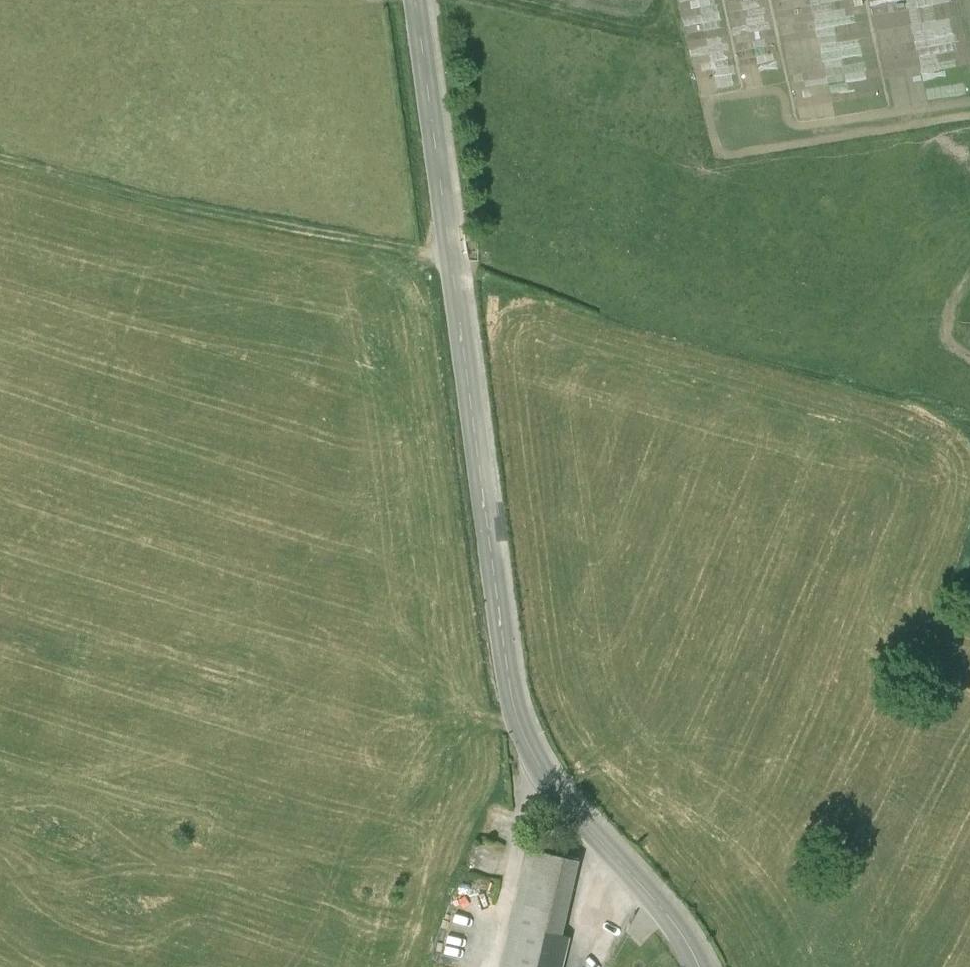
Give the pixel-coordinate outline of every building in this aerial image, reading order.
[(502,966),(562,966),(569,937),(561,935),(579,860),(531,849),(502,966)]
